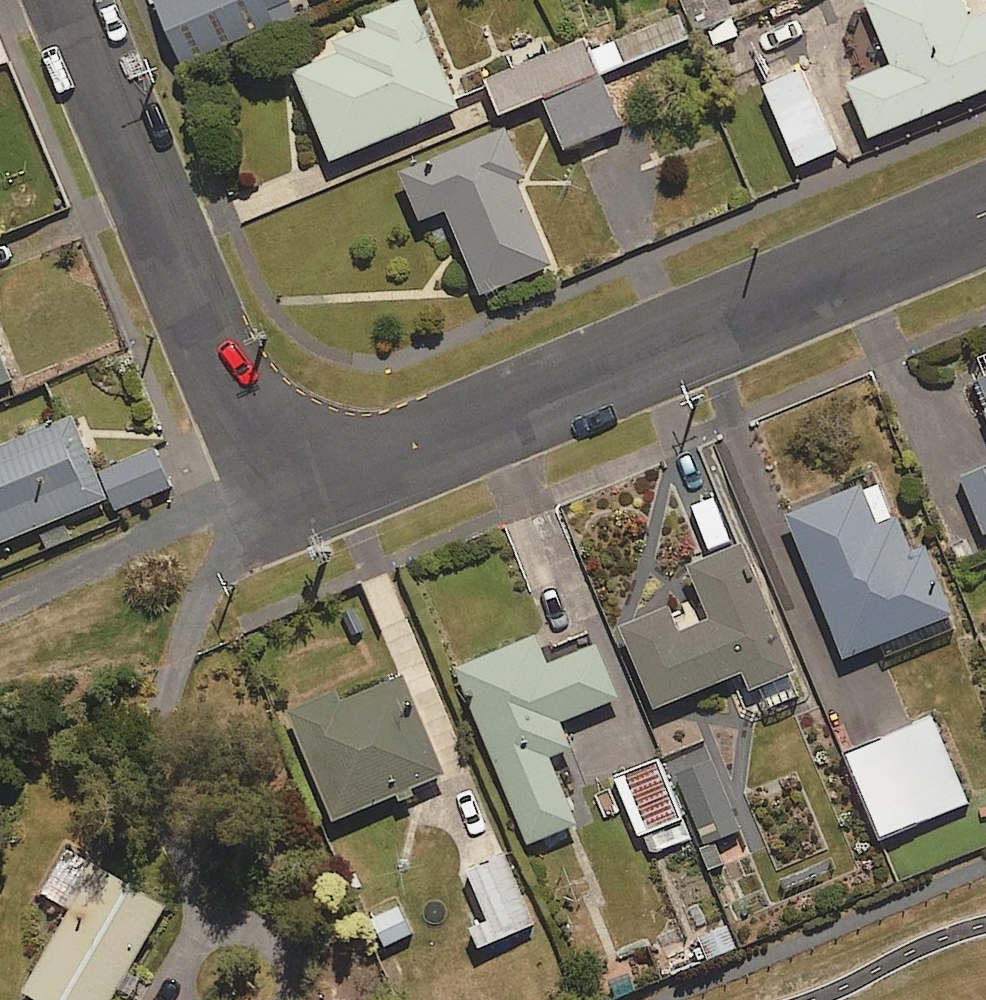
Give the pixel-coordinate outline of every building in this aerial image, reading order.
[(297,20),(289,0),(153,0),(180,67),(297,20)] [(412,0),(401,0),(360,17),(365,28),(333,40),(339,54),(293,73),(329,161),(456,109),(412,0)] [(697,34),(737,18),(730,0),(684,0),(697,34)] [(958,0),(867,0),(865,1),(891,65),(847,83),(868,137),(985,89),(985,10),(966,19),(958,0)] [(591,51),(600,73),(681,39),(671,16),(591,51)] [(540,95),(596,72),(583,40),(486,81),(499,112),(540,95)] [(596,72),(540,95),(563,149),(619,125),(596,72)] [(831,150),(799,73),(764,87),(797,165),(831,150)] [(550,266),(497,134),(401,173),(420,221),(447,210),(481,294),(550,266)] [(976,382),(985,407),(985,378),(976,382)] [(72,419),(0,448),(0,544),(106,501),(72,419)] [(170,488),(154,450),(103,473),(119,510),(170,488)] [(962,477),(985,533),(985,467),(962,477)] [(875,524),(861,486),(787,514),(842,659),(878,645),(882,657),(956,629),(924,545),(911,550),(898,515),(875,524)] [(788,670),(737,546),(688,566),(709,618),(676,632),(664,603),(618,622),(653,706),(740,670),(747,687),(788,670)] [(545,665),(534,637),(457,667),(526,844),(574,825),(548,757),(569,748),(559,722),(616,699),(595,645),(545,665)] [(444,775),(402,674),(339,700),(335,690),(287,710),(333,822),(444,775)] [(967,803),(932,718),(847,754),(882,839),(967,803)] [(741,830),(709,745),(668,761),(699,845),(741,830)] [(709,871),(724,865),(715,842),(700,848),(709,871)] [(66,849),(41,893),(70,909),(23,992),(37,999),(111,999),(118,987),(132,995),(140,980),(126,972),(164,905),(66,849)] [(533,925),(505,857),(467,873),(487,921),(471,927),(480,947),(533,925)] [(386,948),(412,937),(398,906),(371,918),(386,948)] [(729,924),(699,936),(708,959),(738,947),(729,924)]
